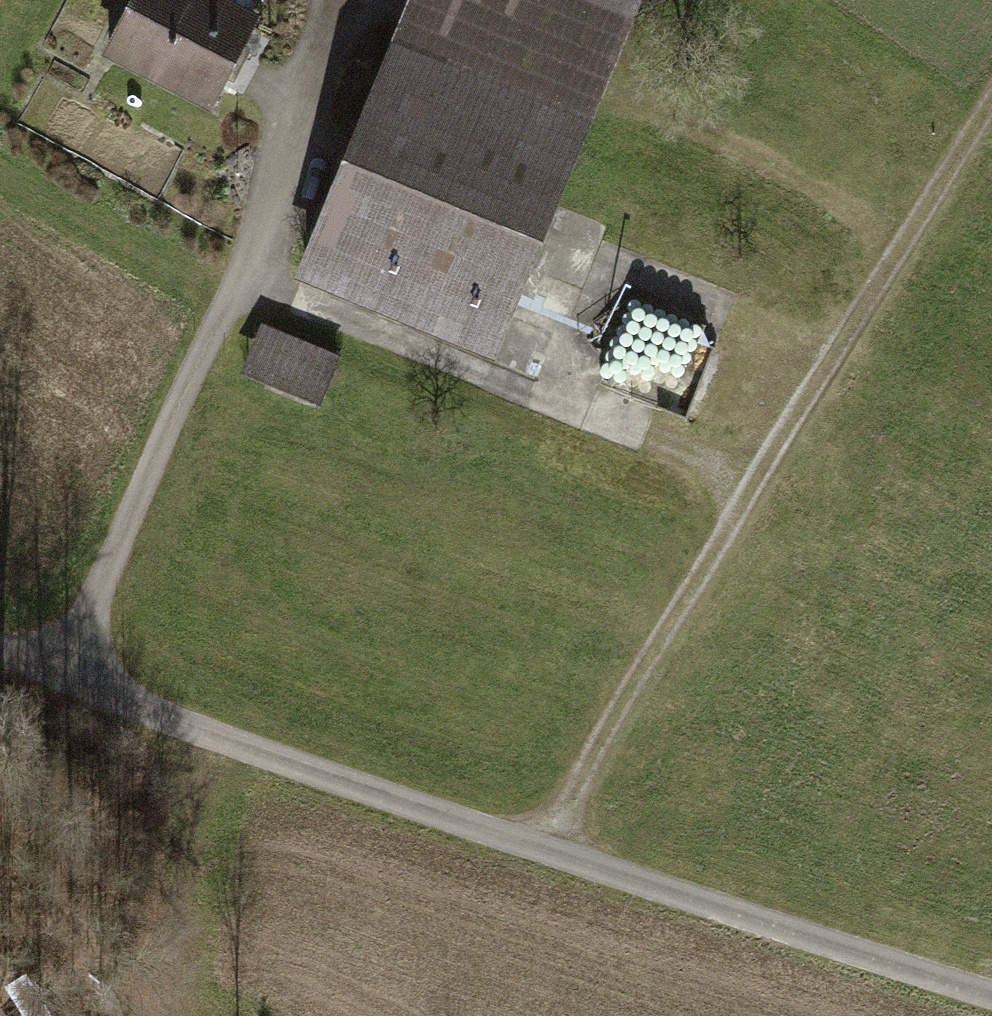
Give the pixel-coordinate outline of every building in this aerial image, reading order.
[(109,53),(218,106),(262,16),(228,0),(136,0),(109,53)] [(499,355),(647,12),(619,0),(420,0),(303,271),(499,355)] [(350,363),(265,327),(247,370),(333,406),(350,363)] [(663,338),(662,372),(649,372),(649,398),(691,399),(692,339),(663,338)]
